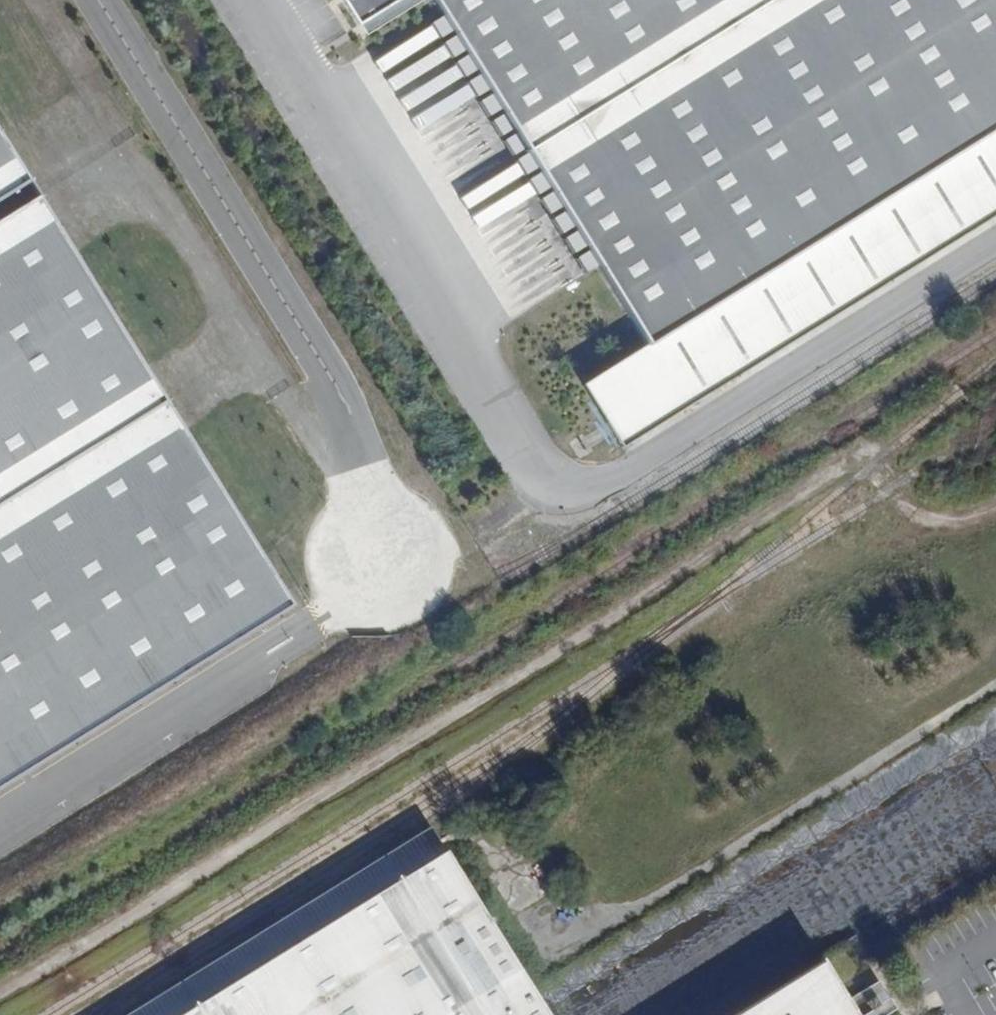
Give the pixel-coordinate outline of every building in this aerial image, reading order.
[(358,25),(397,0),(343,0),(358,25)] [(358,25),(364,33),(417,0),(397,0),(358,25)] [(646,345),(995,127),(995,0),(432,0),(646,345)] [(646,345),(584,384),(623,446),(995,214),(995,127),(646,345)] [(291,620),(26,193),(0,152),(0,800),(291,620)] [(124,1014),(177,1014),(404,874),(392,853),(389,848),(124,1014)] [(404,874),(177,1014),(491,1014),(404,874)] [(817,957),(723,1014),(852,1014),(817,957)]
